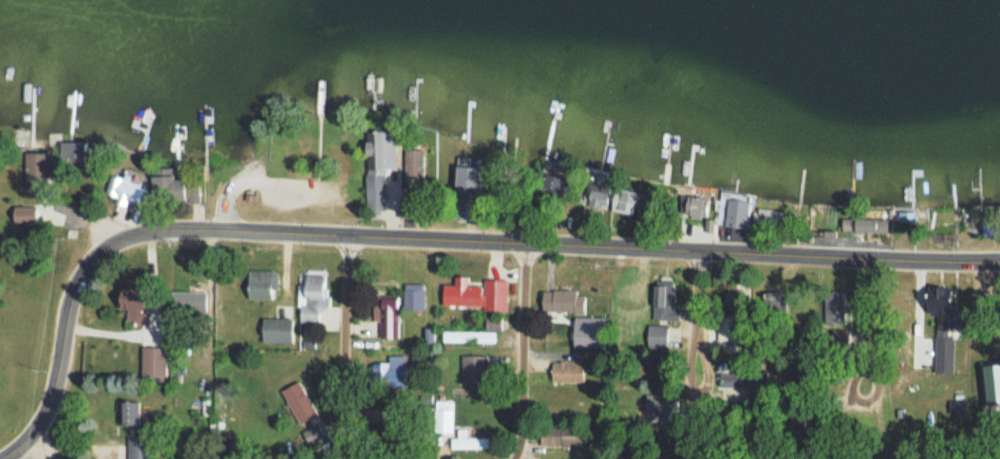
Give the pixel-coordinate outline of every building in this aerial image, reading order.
[(365,130),(365,155),(373,155),(373,168),(395,168),(395,131),(365,130)] [(81,141),(60,141),(60,158),(81,158),(81,141)] [(423,146),(404,146),(404,186),(423,186),(423,146)] [(481,158),(458,158),(458,195),(481,195),(481,158)] [(151,167),(151,203),(199,204),(199,183),(185,183),(185,173),(175,173),(175,168),(151,167)] [(704,197),(684,198),(685,218),(705,217),(704,197)] [(749,204),(723,198),(718,224),(745,229),(749,204)] [(753,230),(786,230),(786,210),(753,210),(753,230)] [(865,212),(867,220),(882,218),(881,210),(865,212)] [(300,323),(318,324),(318,309),(324,309),(325,271),(301,270),(300,323)] [(275,300),(275,271),(248,271),(248,300),(275,300)] [(443,305),(481,306),(481,285),(467,285),(467,275),(455,275),(455,285),(443,284),(443,305)] [(655,280),(655,314),(673,314),(673,280),(655,280)] [(505,281),(483,281),(484,311),(506,310),(505,281)] [(748,282),(732,282),(732,291),(723,291),(723,305),(748,305),(748,282)] [(423,309),(423,284),(404,284),(404,309),(423,309)] [(925,313),(947,313),(946,285),(924,286),(925,313)] [(144,314),(144,287),(119,287),(119,309),(128,309),(128,314),(144,314)] [(542,312),(584,312),(584,291),(542,291),(542,312)] [(783,291),(764,291),(764,322),(783,322),(783,291)] [(398,296),(375,296),(375,337),(398,337),(398,296)] [(845,328),(845,303),(821,303),(821,328),(845,328)] [(501,332),(501,317),(485,317),(485,331),(442,331),(442,343),(495,343),(495,332),(501,332)] [(717,341),(737,341),(737,318),(717,318),(717,341)] [(290,343),(290,319),(262,319),(262,343),(290,343)] [(665,346),(665,325),(647,325),(647,346),(665,346)] [(141,377),(165,377),(165,346),(141,346),(141,377)] [(413,368),(431,364),(429,351),(410,354),(413,368)] [(371,389),(407,387),(405,354),(369,356),(371,389)] [(486,355),(462,355),(462,382),(486,382),(486,355)] [(551,382),(583,382),(583,361),(551,361),(551,382)] [(720,387),(736,387),(736,375),(720,375),(720,387)] [(281,389),(307,446),(327,436),(302,380),(281,389)] [(453,400),(434,400),(434,433),(453,433),(453,400)] [(121,426),(138,426),(138,401),(121,401),(121,426)] [(587,427),(539,427),(539,446),(587,446),(587,427)] [(473,437),(473,430),(457,430),(457,438),(450,438),(450,449),(499,449),(499,437),(473,437)] [(148,432),(127,433),(127,458),(148,458),(148,432)]
